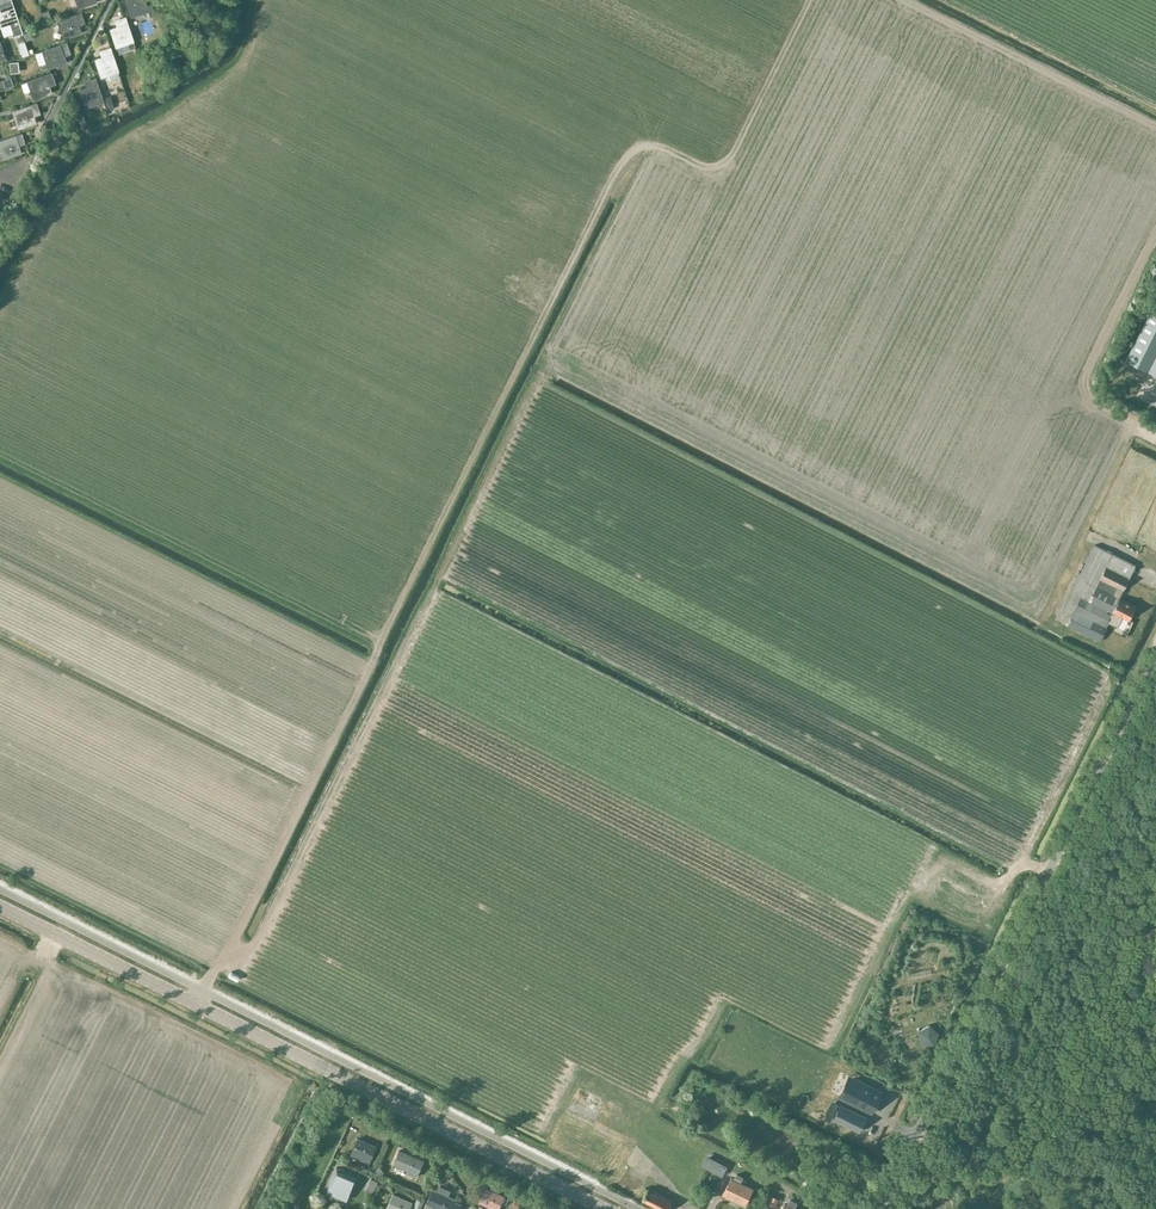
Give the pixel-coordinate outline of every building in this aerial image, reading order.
[(0,5),(0,26),(9,24),(13,36),(21,33),(10,0),(4,0),(5,4),(0,5)] [(131,15),(148,10),(145,0),(127,0),(131,15)] [(80,31),(76,20),(82,18),(80,12),(58,20),(63,37),(80,31)] [(122,26),(111,29),(116,46),(133,40),(125,17),(119,19),(122,26)] [(65,62),(61,50),(68,48),(66,42),(43,50),(48,67),(65,62)] [(107,56),(96,59),(101,76),(118,71),(110,47),(105,49),(107,56)] [(49,86),(55,84),(51,72),(28,80),(33,97),(51,92),(49,86)] [(92,86),(81,89),(86,106),(103,101),(95,77),(90,79),(92,86)] [(36,103),(13,111),(19,128),(36,122),(33,114),(39,112),(38,109),(36,103)] [(16,141),(23,139),(21,133),(0,140),(0,148),(3,158),(20,152),(16,141)] [(1126,359),(1155,374),(1155,313),(1150,311),(1126,359)] [(1117,626),(1122,616),(1129,619),(1136,606),(1119,598),(1136,565),(1094,544),(1061,610),(1065,613),(1061,622),(1099,641),(1109,622),(1117,626)] [(921,1042),(933,1043),(938,1032),(930,1024),(920,1031),(921,1042)] [(854,1076),(843,1099),(873,1113),(884,1091),(854,1076)] [(841,1103),(834,1118),(860,1130),(867,1116),(841,1103)] [(352,1152),(350,1155),(360,1159),(369,1163),(376,1145),(358,1138),(352,1152)] [(400,1150),(394,1164),(408,1170),(407,1173),(416,1177),(423,1160),(400,1150)] [(722,1176),(731,1160),(715,1152),(712,1156),(707,1153),(700,1165),(722,1176)] [(338,1170),(327,1192),(347,1200),(355,1177),(338,1170)] [(733,1200),(733,1199),(745,1205),(753,1188),(741,1181),(744,1176),(737,1173),(734,1177),(731,1176),(722,1194),(733,1200)] [(423,1208),(431,1208),(432,1205),(441,1208),(443,1208),(458,1208),(460,1203),(455,1201),(455,1199),(447,1195),(450,1190),(440,1186),(437,1193),(433,1192),(428,1203),(426,1202),(423,1208)] [(480,1201),(489,1205),(488,1208),(490,1208),(498,1208),(503,1195),(486,1187),(480,1201)] [(642,1200),(661,1208),(669,1208),(673,1200),(648,1188),(642,1200)] [(393,1192),(387,1207),(390,1208),(409,1208),(412,1200),(393,1192)] [(795,1207),(798,1202),(790,1198),(787,1203),(785,1202),(781,1208),(798,1208),(795,1207)]
